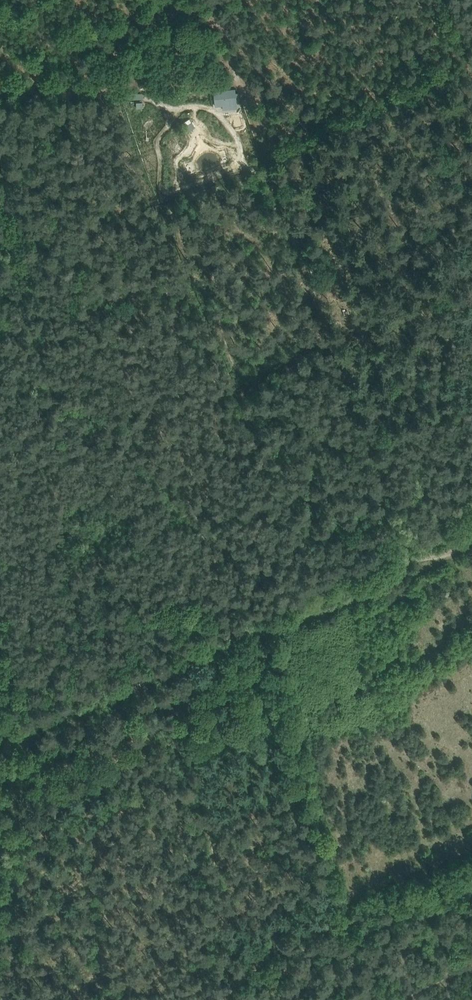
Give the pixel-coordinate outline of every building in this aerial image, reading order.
[(236,99),(239,99),(238,92),(235,92),(235,89),(213,91),(215,106),(222,105),(222,109),(237,108),(236,99)] [(183,131),(194,128),(191,118),(181,121),(183,131)]
